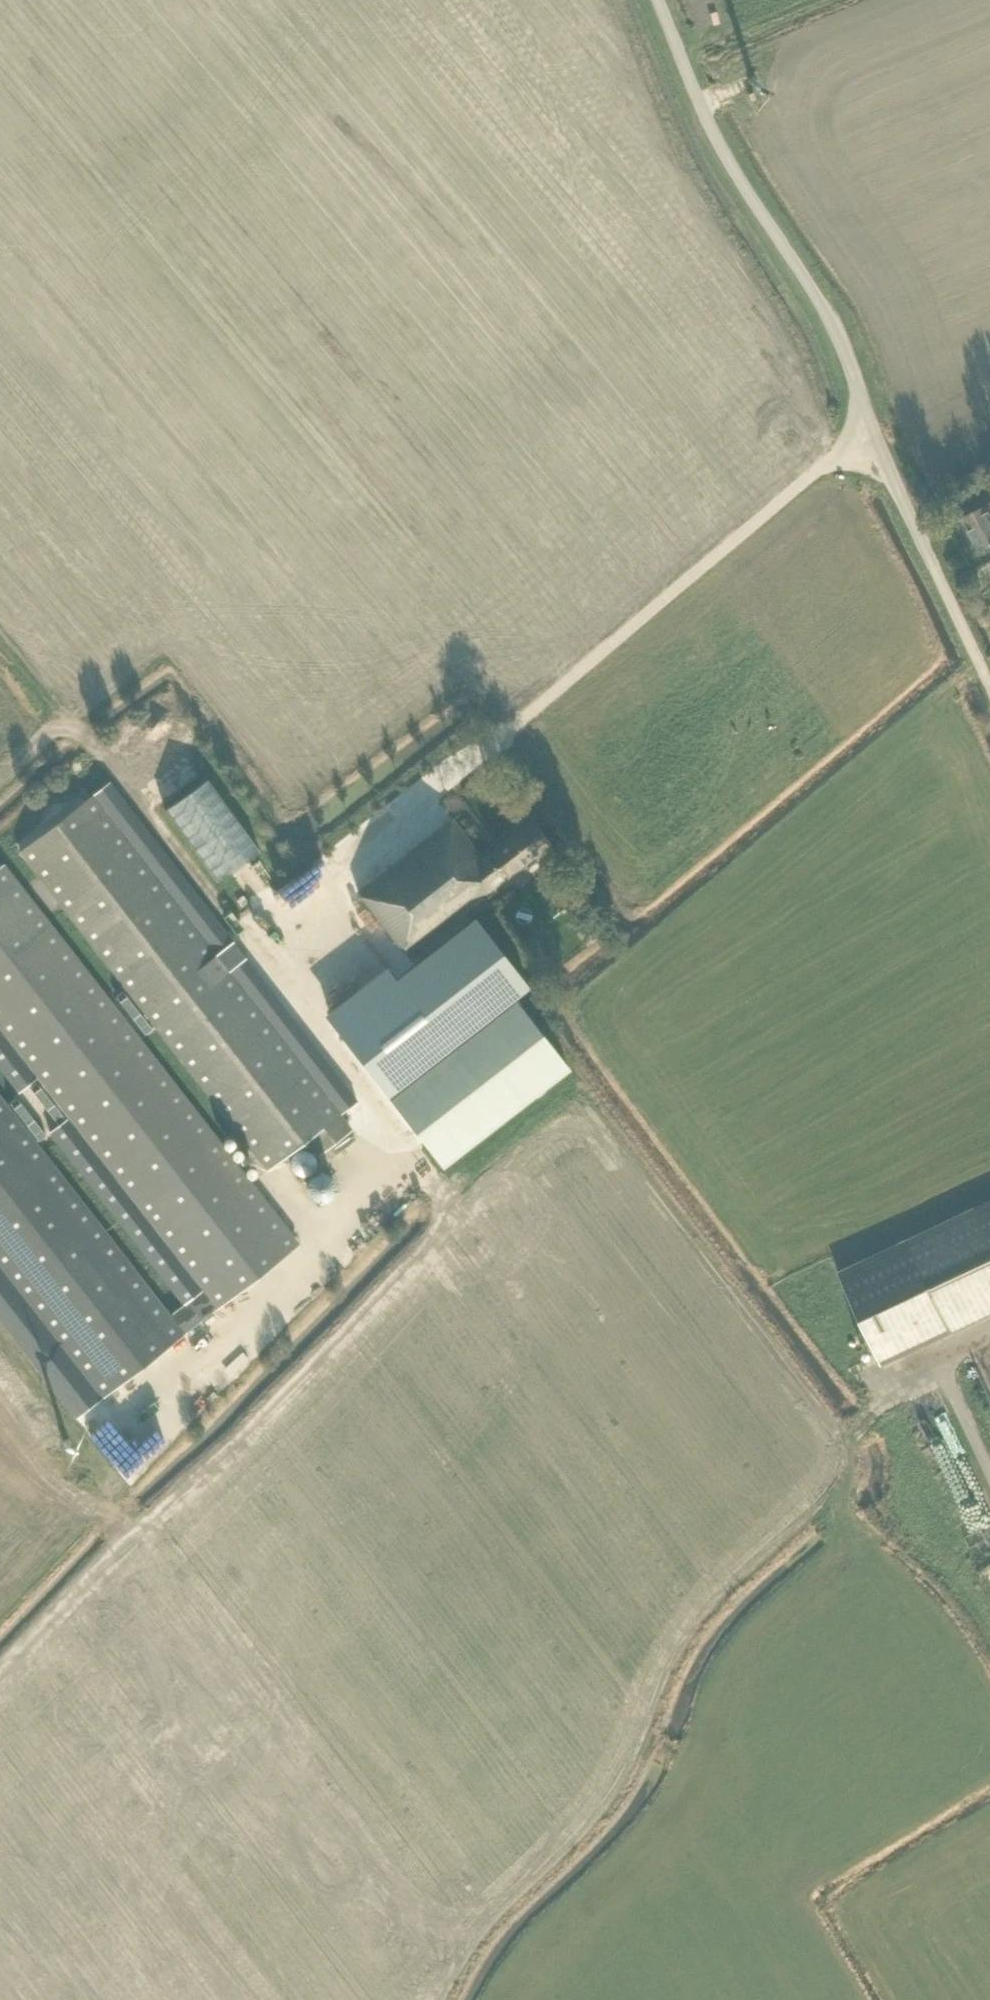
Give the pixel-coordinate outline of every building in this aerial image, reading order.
[(960,518),(979,552),(989,546),(989,502),(960,518)] [(218,882),(259,852),(207,780),(166,810),(218,882)] [(318,1156),(350,1131),(91,795),(21,851),(266,1170),(306,1140),(318,1156)] [(490,854),(483,860),(452,819),(357,892),(406,956),(420,945),(482,897),(484,900),(496,891),(494,888),(550,845),(533,822),(490,855),(490,854)] [(0,868),(0,1030),(203,1288),(169,1315),(0,1099),(0,1265),(102,1396),(202,1319),(298,1244),(3,865),(0,868)] [(389,1099),(457,1046),(473,1034),(516,1000),(514,997),(525,989),(472,920),(427,954),(401,975),(333,1027),(389,1099)] [(460,1017),(445,1029),(457,1046),(389,1099),(440,1165),(567,1066),(516,1000),(473,1034),(460,1017)] [(949,1333),(989,1314),(989,1203),(838,1275),(881,1365),(949,1333)] [(989,1542),(989,1506),(950,1405),(916,1418),(969,1550),(989,1542)]
